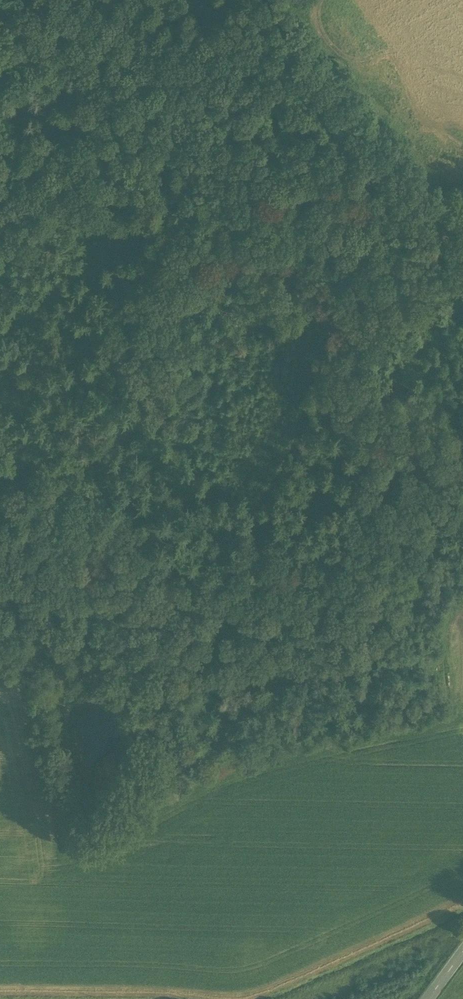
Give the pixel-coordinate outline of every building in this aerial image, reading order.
[(121,693),(114,700),(121,707),(128,701),(121,693)]
